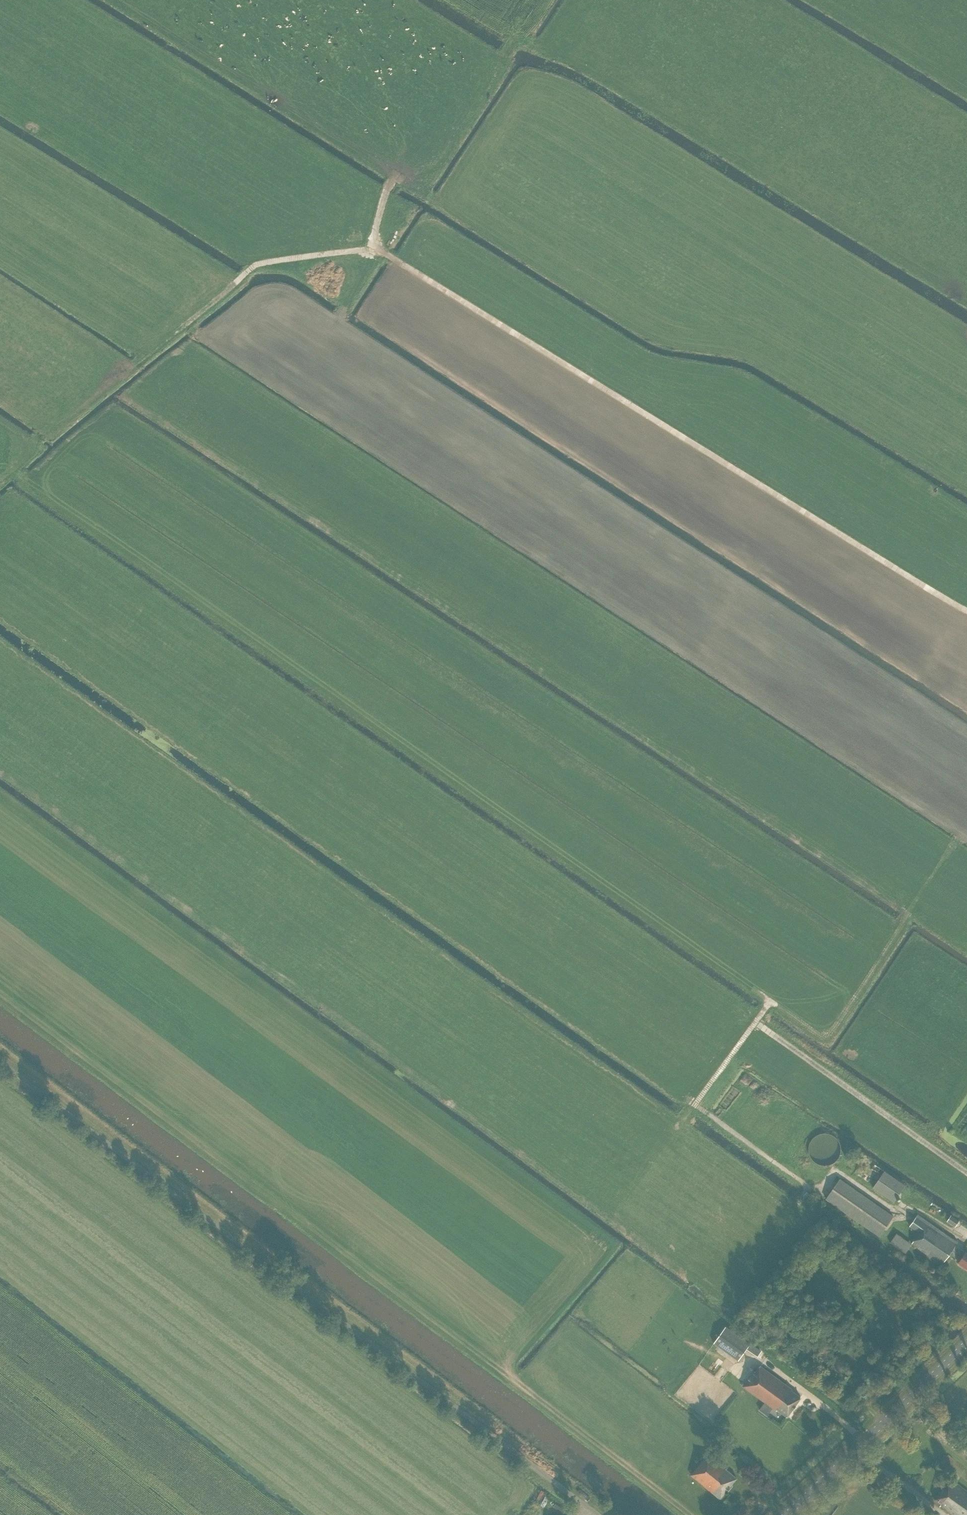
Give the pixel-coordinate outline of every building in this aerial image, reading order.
[(809,1145),(809,1149),(809,1152),(810,1155),(811,1158),(814,1161),(816,1163),(819,1164),(822,1165),(826,1165),(829,1165),(832,1164),(835,1162),(837,1160),(839,1157),(840,1154),(841,1150),(841,1147),(840,1144),(838,1141),(836,1138),(834,1136),(831,1134),(827,1134),(824,1133),(821,1134),(818,1135),(815,1137),(812,1139),(811,1142),(809,1145)] [(893,1201),(905,1185),(885,1171),(873,1188),(893,1201)] [(879,1236),(893,1216),(840,1179),(826,1199),(879,1236)] [(910,1226),(917,1231),(914,1236),(916,1237),(911,1243),(942,1264),(947,1256),(948,1257),(949,1254),(959,1261),(958,1262),(966,1268),(966,1253),(966,1252),(956,1245),(958,1242),(918,1214),(910,1226)] [(955,1227),(959,1221),(951,1215),(947,1221),(955,1227)] [(889,1242),(904,1253),(911,1243),(895,1233),(889,1242)] [(760,1324),(768,1316),(764,1313),(757,1321),(760,1324)] [(716,1339),(740,1357),(752,1341),(728,1323),(716,1339)] [(787,1416),(801,1397),(791,1390),(792,1389),(760,1366),(755,1372),(754,1371),(745,1384),(743,1383),(742,1385),(776,1410),(777,1409),(787,1416)] [(731,1484),(737,1478),(726,1469),(727,1468),(710,1454),(705,1460),(704,1459),(691,1475),(719,1498),(720,1497),(721,1497),(726,1491),(727,1491),(732,1485),(731,1484)] [(956,1483),(955,1485),(948,1480),(935,1499),(941,1504),(940,1506),(952,1514),(966,1514),(966,1491),(956,1483)]
